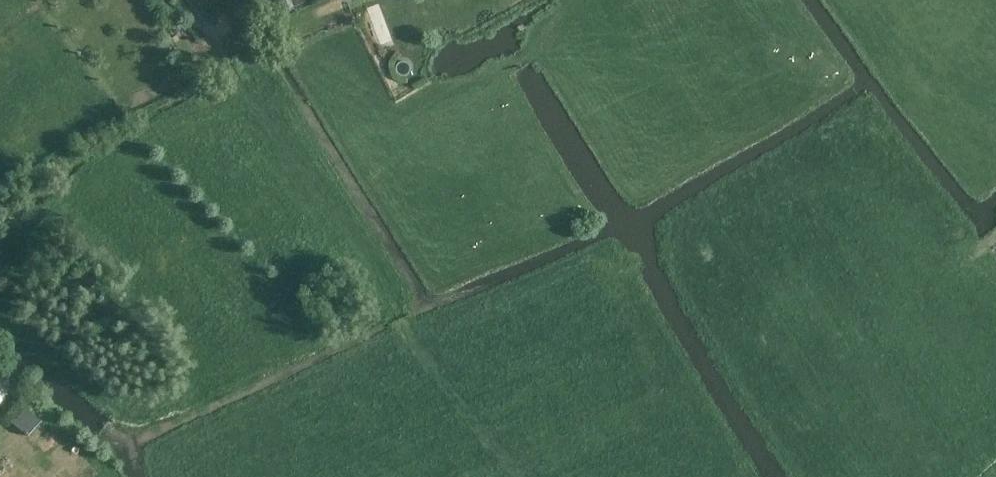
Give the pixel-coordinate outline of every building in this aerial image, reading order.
[(15,382),(0,373),(0,405),(15,382)] [(10,419),(66,465),(78,451),(22,405),(10,419)]
